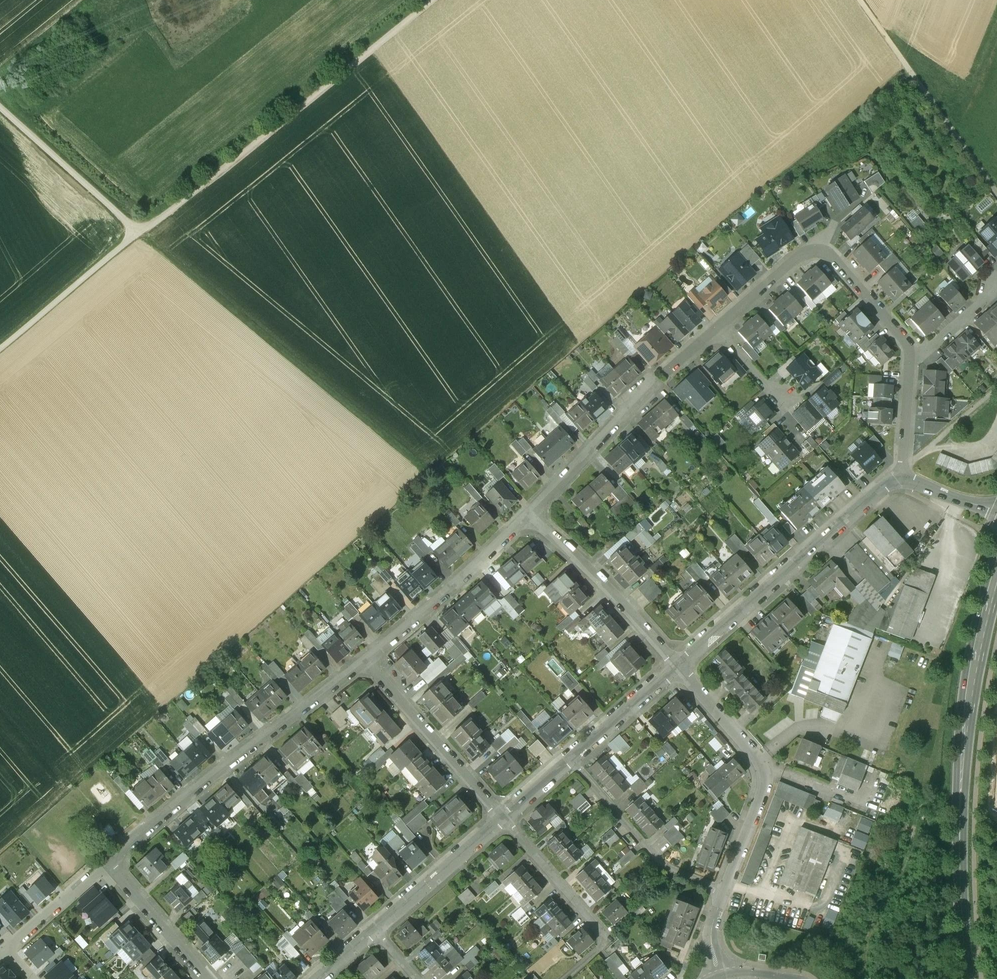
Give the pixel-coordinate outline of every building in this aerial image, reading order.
[(878,173),(864,182),(872,194),(884,183),(878,173)] [(849,183),(848,183),(844,177),(832,184),(833,185),(826,190),(830,197),(826,200),(830,206),(831,205),(837,214),(844,209),(843,207),(858,198),(852,190),(853,190),(852,189),(848,184),(849,184),(849,183)] [(823,207),(815,195),(810,199),(817,210),(823,207)] [(810,198),(802,204),(805,209),(793,217),(795,220),(803,231),(823,218),(817,210),(810,199),(810,198)] [(859,205),(849,213),(853,218),(863,209),(859,205)] [(853,218),(843,227),(843,228),(841,230),(844,233),(843,234),(848,240),(849,240),(856,234),(856,235),(857,235),(864,228),(863,228),(872,220),(863,209),(853,218)] [(742,213),(734,217),(737,224),(745,220),(742,213)] [(994,217),(978,231),(990,245),(996,253),(996,221),(994,217)] [(792,238),(779,218),(761,230),(764,234),(769,243),(771,242),(775,249),(777,248),(792,238)] [(803,231),(795,220),(790,223),(799,237),(805,234),(803,231)] [(860,239),(857,241),(861,246),(869,239),(875,234),(871,229),(860,239)] [(775,249),(771,242),(769,243),(764,234),(756,240),(767,258),(778,251),(777,248),(775,249)] [(856,234),(849,240),(848,240),(846,242),(850,247),(857,241),(860,239),(857,235),(856,235),(856,234)] [(877,249),(869,239),(861,246),(852,254),(857,259),(856,259),(860,264),(877,249)] [(985,248),(977,239),(974,241),(974,249),(972,251),(980,260),(989,252),(985,248)] [(748,245),(737,255),(749,268),(759,259),(748,245)] [(990,245),(985,248),(989,252),(994,258),(996,255),(996,253),(990,245)] [(972,251),(968,247),(960,253),(958,251),(953,256),(955,258),(947,265),(962,281),(969,275),(971,277),(977,272),(975,270),(982,263),(972,251)] [(886,259),(877,249),(860,264),(864,269),(865,268),(869,273),(878,265),(886,259)] [(886,259),(878,265),(882,270),(896,258),(892,253),(886,259)] [(749,268),(737,255),(720,269),(737,289),(754,274),(749,268)] [(896,258),(882,270),(886,274),(894,268),(900,262),(896,258)] [(825,278),(816,267),(811,272),(810,271),(806,275),(821,292),(831,284),(825,278)] [(886,274),(877,282),(882,287),(881,288),(885,292),(902,277),(894,268),(886,274)] [(838,283),(830,274),(825,278),(831,284),(833,287),(838,283)] [(821,292),(806,275),(801,279),(802,280),(797,284),(807,296),(811,301),(821,292)] [(902,277),(885,292),(889,297),(890,296),(894,302),(904,293),(911,287),(902,277)] [(960,288),(952,279),(947,284),(949,286),(950,286),(955,292),(960,288)] [(726,296),(714,282),(699,295),(706,303),(711,309),(716,305),(717,306),(722,303),(720,301),(726,296)] [(911,287),(904,293),(908,297),(917,290),(913,285),(911,287)] [(955,292),(950,286),(949,286),(945,290),(944,289),(941,289),(939,291),(939,295),(954,312),(964,303),(955,292)] [(699,295),(694,290),(687,296),(695,305),(699,309),(706,303),(699,295)] [(802,309),(788,293),(783,297),(782,296),(778,300),(793,318),(802,309)] [(807,296),(802,300),(813,311),(817,308),(811,301),(807,296)] [(793,318),(778,300),(773,304),(774,305),(769,310),(777,320),(783,326),(793,318)] [(944,319),(930,303),(920,311),(935,328),(939,324),(944,319)] [(690,309),(687,305),(686,306),(681,310),(678,310),(677,310),(672,314),(688,332),(701,321),(690,309)] [(699,309),(695,305),(690,309),(698,318),(703,314),(699,309)] [(986,314),(996,326),(996,305),(986,314)] [(839,324),(838,325),(846,335),(865,318),(863,316),(856,309),(839,324)] [(920,311),(910,320),(917,327),(924,336),(930,332),(935,328),(920,311)] [(844,312),(835,319),(839,324),(848,316),(844,312)] [(688,332),(672,314),(662,323),(668,330),(678,341),(688,332)] [(975,324),(993,345),(996,342),(996,327),(986,314),(975,324)] [(772,332),(757,315),(752,320),(752,319),(747,323),(762,340),(772,332)] [(865,318),(846,335),(855,345),(856,343),(865,336),(873,328),(867,321),(865,318)] [(910,320),(909,318),(904,322),(912,331),(917,327),(910,320)] [(659,319),(654,323),(659,329),(663,334),(668,330),(662,323),(659,319)] [(783,326),(777,320),(773,324),(781,333),(785,329),(783,326)] [(762,340),(747,323),(742,327),(743,328),(738,332),(747,343),(752,349),(762,340)] [(663,334),(659,329),(654,333),(666,347),(667,346),(671,342),(663,334)] [(971,337),(966,332),(955,342),(968,357),(979,348),(979,347),(971,337)] [(666,347),(654,333),(649,338),(648,336),(644,336),(641,338),(641,342),(642,344),(636,349),(648,364),(655,358),(657,360),(669,349),(667,346),(666,347)] [(869,340),(868,341),(872,346),(880,338),(876,334),(869,340)] [(975,334),(971,337),(979,347),(979,348),(982,351),(987,347),(975,334)] [(865,336),(856,343),(860,348),(868,341),(869,340),(865,336)] [(616,337),(611,341),(623,355),(628,350),(616,337)] [(872,346),(868,349),(882,365),(894,354),(887,347),(889,345),(882,338),(880,339),(880,338),(872,346)] [(968,357),(955,342),(943,352),(948,358),(956,367),(968,357)] [(752,349),(747,343),(742,348),(752,359),(757,355),(752,349)] [(628,350),(623,355),(627,359),(628,359),(630,361),(634,357),(628,350)] [(718,353),(715,356),(715,355),(709,360),(710,361),(704,365),(704,366),(720,384),(735,371),(729,363),(719,352),(718,353)] [(794,363),(787,369),(791,373),(795,378),(794,379),(798,383),(799,382),(804,388),(814,380),(812,378),(818,373),(822,377),(829,372),(821,363),(814,368),(814,365),(810,360),(807,360),(803,355),(794,363)] [(746,372),(734,358),(729,363),(735,371),(740,377),(746,372)] [(944,362),(941,358),(935,362),(944,373),(945,373),(949,374),(952,371),(944,362)] [(956,367),(948,358),(944,362),(952,371),(956,367)] [(627,359),(614,370),(627,385),(640,373),(630,361),(628,359),(627,359)] [(790,359),(777,370),(784,379),(791,373),(787,369),(794,363),(790,359)] [(710,383),(699,369),(693,374),(705,387),(710,383)] [(836,369),(822,381),(827,386),(841,374),(836,369)] [(599,379),(591,370),(586,375),(588,377),(593,383),(599,379)] [(614,370),(601,382),(613,397),(627,385),(614,370)] [(944,373),(925,371),(924,378),(923,393),(923,397),(943,399),(943,389),(946,389),(946,381),(944,379),(944,373)] [(713,396),(705,387),(693,374),(690,377),(690,378),(690,379),(687,382),(686,381),(685,381),(678,387),(686,396),(686,397),(695,408),(702,402),(704,405),(713,396)] [(881,376),(869,375),(868,384),(874,385),(880,385),(881,376)] [(593,383),(588,377),(583,382),(591,391),(596,386),(593,383)] [(880,385),(874,385),(873,397),(873,398),(891,399),(892,386),(880,385)] [(823,388),(808,401),(823,418),(838,404),(833,399),(835,397),(830,391),(828,393),(823,388)] [(596,395),(590,400),(587,398),(580,404),(581,405),(594,420),(607,408),(596,395)] [(943,399),(923,397),(922,415),(946,417),(948,399),(943,399)] [(891,399),(873,398),(873,409),(890,411),(891,399)] [(755,407),(744,416),(745,416),(757,430),(775,414),(762,400),(755,407)] [(664,401),(651,413),(663,427),(676,415),(664,401)] [(750,401),(737,413),(742,419),(745,416),(744,416),(755,407),(750,401)] [(808,401),(797,411),(811,428),(812,427),(810,425),(820,416),(822,418),(823,418),(808,401)] [(564,412),(556,404),(552,408),(554,411),(559,417),(564,412)] [(581,405),(574,411),(574,410),(566,416),(580,432),(594,420),(581,405)] [(873,409),(869,409),(868,423),(890,424),(890,411),(873,409)] [(559,417),(554,411),(549,415),(558,425),(563,421),(559,417)] [(811,428),(797,411),(792,415),(806,432),(811,428)] [(663,427),(651,413),(638,424),(652,440),(657,436),(655,434),(663,427)] [(693,424),(684,414),(679,418),(688,429),(693,424)] [(948,423),(924,422),(923,434),(935,435),(948,423)] [(777,428),(774,423),(763,433),(767,437),(777,429),(777,428)] [(561,427),(547,439),(561,455),(575,443),(561,427)] [(767,437),(758,445),(766,453),(784,437),(777,429),(767,437)] [(873,435),(864,443),(874,454),(883,446),(873,435)] [(631,436),(618,447),(631,462),(637,456),(639,458),(646,452),(641,447),(642,447),(635,440),(631,436)] [(784,437),(766,453),(773,462),(791,446),(784,437)] [(818,446),(810,437),(806,440),(814,449),(818,446)] [(532,448),(523,438),(518,442),(526,452),(527,452),(532,448)] [(547,439),(534,451),(548,466),(561,455),(547,439)] [(518,442),(516,440),(511,445),(521,457),(526,452),(518,442)] [(814,449),(806,440),(801,444),(809,453),(814,449)] [(864,443),(851,455),(856,461),(866,473),(867,474),(881,461),(874,454),(864,443)] [(663,453),(655,445),(651,449),(653,451),(658,457),(663,453)] [(791,446),(773,462),(781,470),(799,454),(791,446)] [(618,447),(604,459),(617,474),(631,462),(618,447)] [(653,451),(648,455),(656,464),(661,460),(658,457),(653,451)] [(967,464),(940,453),(935,464),(963,475),(967,464)] [(991,458),(967,464),(970,476),(994,470),(991,458)] [(856,461),(847,469),(857,480),(866,473),(856,461)] [(541,477),(528,462),(513,475),(526,490),(541,477)] [(495,464),(489,470),(499,482),(505,476),(495,464)] [(820,473),(809,482),(811,485),(805,491),(820,509),(830,500),(831,501),(835,497),(835,496),(844,488),(829,470),(822,476),(820,473)] [(851,482),(843,473),(838,477),(846,486),(851,482)] [(602,475),(589,487),(599,499),(612,487),(602,475)] [(632,490),(621,478),(616,482),(627,494),(632,490)] [(479,501),(484,497),(471,483),(466,487),(479,501)] [(502,484),(489,496),(503,513),(517,501),(502,484)] [(589,486),(572,501),(583,513),(591,505),(593,508),(601,501),(599,499),(589,487),(589,486)] [(798,496),(796,494),(785,503),(787,506),(781,512),(796,530),(806,521),(807,522),(811,518),(811,517),(820,509),(805,491),(798,496)] [(479,502),(472,509),(474,511),(466,518),(480,534),(495,520),(479,502)] [(461,523),(452,513),(447,517),(456,527),(461,523)] [(588,526),(580,517),(576,521),(584,529),(588,526)] [(912,553),(881,518),(863,534),(866,538),(894,570),(912,553)] [(787,522),(782,526),(790,535),(795,531),(787,522)] [(768,533),(766,531),(759,536),(775,554),(787,544),(773,528),(768,533)] [(632,530),(624,537),(629,543),(637,536),(632,530)] [(460,531),(447,542),(447,543),(460,557),(473,545),(460,531)] [(759,536),(752,542),(745,548),(761,566),(775,554),(759,536)] [(894,570),(866,538),(862,541),(890,573),(894,570)] [(739,550),(730,539),(725,543),(734,554),(739,550)] [(431,551),(422,540),(417,545),(426,555),(431,551)] [(610,540),(600,549),(604,554),(614,545),(610,540)] [(890,573),(862,541),(856,546),(856,545),(844,556),(864,580),(861,583),(881,606),(898,582),(890,573)] [(416,543),(410,548),(421,560),(426,555),(417,545),(416,543)] [(447,543),(435,553),(448,567),(460,557),(447,543)] [(528,546),(513,560),(523,571),(538,558),(528,546)] [(624,547),(608,560),(619,573),(619,572),(636,558),(637,557),(631,551),(629,553),(624,547)] [(736,556),(723,567),(738,585),(751,574),(736,556)] [(636,558),(619,572),(630,585),(644,572),(640,567),(643,565),(636,558)] [(523,571),(513,560),(503,569),(502,568),(498,572),(510,586),(516,581),(517,582),(525,574),(523,571)] [(658,560),(650,568),(655,573),(663,566),(658,560)] [(831,562),(807,582),(811,587),(819,596),(821,598),(835,587),(845,599),(849,596),(861,605),(846,623),(863,630),(879,608),(881,606),(861,583),(854,589),(831,562)] [(425,563),(419,568),(418,566),(410,573),(424,589),(438,577),(425,563)] [(706,575),(697,565),(692,568),(699,577),(701,579),(706,575)] [(692,568),(690,566),(684,570),(694,582),(699,577),(692,568)] [(738,585),(723,567),(709,579),(725,597),(738,585)] [(916,569),(884,611),(879,608),(863,630),(871,633),(873,628),(908,642),(934,577),(916,569)] [(392,579),(385,571),(380,575),(381,577),(387,583),(392,579)] [(410,573),(409,572),(395,583),(410,601),(424,589),(410,573)] [(548,587),(544,591),(555,604),(559,601),(577,586),(577,585),(565,572),(548,587)] [(387,583),(381,577),(377,581),(385,591),(390,587),(387,583)] [(661,593),(649,579),(637,589),(649,603),(661,593)] [(497,600),(482,582),(469,594),(482,609),(488,604),(490,606),(497,600)] [(544,582),(534,591),(538,596),(544,591),(548,587),(544,582)] [(712,603),(696,584),(684,596),(700,614),(712,603)] [(577,586),(559,601),(571,615),(588,600),(577,586)] [(811,587),(802,595),(810,604),(817,612),(821,608),(814,600),(819,596),(811,587)] [(388,594),(374,605),(388,620),(388,621),(401,609),(388,594)] [(469,594),(454,607),(454,608),(467,622),(482,609),(469,594)] [(810,604),(802,595),(797,600),(804,609),(810,604)] [(684,596),(666,613),(681,630),(700,614),(684,596)] [(519,615),(504,598),(499,603),(513,620),(519,615)] [(787,600),(769,616),(784,632),(790,626),(792,627),(802,618),(787,600)] [(359,613),(350,602),(344,607),(345,609),(353,618),(359,613)] [(374,605),(361,617),(374,632),(388,620),(374,605)] [(582,621),(574,628),(579,634),(583,631),(589,638),(598,631),(611,620),(599,606),(582,621)] [(454,608),(448,613),(444,616),(441,619),(455,636),(468,624),(467,622),(454,608)] [(353,618),(345,609),(341,613),(349,622),(353,618)] [(578,616),(564,629),(568,634),(574,628),(582,621),(578,616)] [(769,616),(750,632),(770,653),(788,637),(784,632),(769,616)] [(834,619),(822,653),(808,648),(793,688),(787,693),(822,708),(837,714),(840,715),(872,633),(871,633),(863,630),(846,623),(834,619)] [(611,620),(598,631),(610,645),(623,633),(611,620)] [(364,639),(351,624),(349,625),(346,622),(340,627),(343,631),(337,636),(350,650),(364,639)] [(434,629),(431,632),(429,630),(419,638),(433,655),(446,643),(434,629)] [(314,645),(305,635),(300,640),(309,650),(314,645)] [(336,635),(322,646),(336,661),(350,650),(337,636),(336,635)] [(889,654),(901,658),(906,646),(894,642),(889,654)] [(644,662),(629,644),(611,659),(612,660),(609,662),(606,665),(612,673),(618,673),(620,671),(626,678),(644,662)] [(454,645),(448,650),(455,660),(462,654),(454,645)] [(604,649),(595,657),(599,662),(604,657),(608,654),(604,649)] [(744,669),(725,649),(716,657),(722,664),(716,670),(728,684),(741,672),(744,669)] [(448,650),(439,658),(447,667),(455,660),(448,650)] [(418,659),(410,651),(395,664),(411,683),(417,677),(418,678),(420,676),(419,675),(421,674),(424,671),(416,661),(418,659)] [(311,652),(298,664),(299,664),(312,679),(325,668),(311,652)] [(438,675),(428,683),(432,688),(439,682),(439,683),(467,658),(462,654),(455,660),(447,667),(438,675)] [(599,662),(594,667),(598,672),(606,665),(609,662),(604,657),(599,662)] [(439,658),(430,666),(438,675),(447,667),(439,658)] [(284,674),(274,662),(269,666),(276,675),(279,678),(284,674)] [(269,666),(266,663),(261,667),(271,679),(276,675),(269,666)] [(312,679),(299,664),(285,676),(298,691),(312,679)] [(438,675),(430,666),(424,671),(421,674),(428,683),(438,675)] [(728,684),(725,687),(737,700),(754,685),(741,672),(728,684)] [(571,675),(563,683),(570,691),(579,684),(571,675)] [(287,697),(274,682),(261,694),(274,708),(287,697)] [(432,688),(433,688),(420,699),(432,712),(450,696),(451,696),(439,683),(439,682),(432,688)] [(754,685),(737,700),(750,713),(766,699),(754,685)] [(482,690),(469,703),(475,708),(487,695),(482,690)] [(245,702),(236,692),(231,696),(238,704),(241,707),(245,702)] [(261,694),(248,705),(261,720),(274,709),(274,708),(261,694)] [(385,713),(368,694),(351,709),(362,721),(359,724),(365,731),(370,726),(385,713)] [(231,696),(230,695),(226,699),(234,708),(238,704),(231,696)] [(450,696),(432,712),(443,726),(466,706),(460,699),(456,703),(450,696)] [(567,708),(564,705),(557,711),(558,711),(574,730),(592,713),(579,697),(567,708)] [(674,699),(662,710),(675,724),(676,725),(688,715),(674,699)] [(837,714),(822,708),(819,716),(833,722),(837,714)] [(662,710),(648,722),(662,738),(669,731),(669,730),(675,724),(662,710)] [(236,711),(222,723),(235,737),(249,725),(236,711)] [(558,711),(550,718),(552,720),(538,732),(553,748),(574,730),(558,711)] [(385,713),(370,726),(379,738),(377,740),(383,746),(401,731),(385,713)] [(205,729),(195,718),(191,722),(200,733),(205,729)] [(469,719),(451,735),(463,749),(479,735),(481,733),(469,719)] [(200,733),(191,722),(186,727),(195,738),(200,733)] [(235,737),(222,723),(209,734),(222,749),(235,737)] [(315,738),(306,728),(292,739),(308,757),(320,746),(321,745),(315,738)] [(329,745),(320,734),(315,738),(321,745),(320,746),(324,749),(329,745)] [(479,735),(463,749),(473,761),(489,747),(479,735)] [(500,736),(491,744),(497,751),(506,743),(500,736)] [(198,739),(184,751),(197,766),(211,755),(198,739)] [(292,739),(279,751),(297,771),(310,760),(292,739)] [(538,757),(548,748),(539,739),(529,748),(538,757)] [(819,746),(802,739),(794,759),(811,766),(812,765),(817,767),(821,758),(816,756),(819,746)] [(394,753),(389,757),(390,757),(396,764),(399,762),(404,768),(406,767),(420,754),(408,740),(394,753)] [(620,748),(613,740),(608,744),(615,752),(620,748)] [(668,742),(663,747),(673,756),(678,750),(668,742)] [(380,748),(369,758),(373,763),(385,753),(380,748)] [(169,760),(160,749),(155,754),(164,764),(169,760)] [(373,763),(371,765),(377,771),(384,764),(383,763),(390,757),(389,757),(394,753),(390,749),(385,753),(373,763)] [(184,751),(171,763),(184,778),(197,766),(184,751)] [(507,753),(488,770),(502,786),(521,769),(507,753)] [(433,769),(420,754),(406,767),(419,782),(433,769)] [(867,766),(841,755),(832,778),(838,781),(836,785),(855,793),(867,766)] [(283,775),(267,756),(253,768),(267,783),(273,791),(287,779),(283,775)] [(602,757),(588,768),(601,784),(615,772),(602,757)] [(744,772),(733,760),(725,766),(727,767),(719,774),(729,786),(744,772)] [(267,783),(253,768),(239,780),(260,804),(268,797),(261,788),(267,783)] [(419,782),(416,785),(428,798),(445,783),(433,769),(419,782)] [(295,779),(288,771),(283,775),(287,779),(295,788),(299,784),(295,779)] [(615,772),(601,784),(613,797),(621,790),(623,792),(628,787),(629,787),(628,786),(616,771),(615,772)] [(717,771),(703,784),(715,798),(729,786),(719,774),(717,771)] [(174,785),(162,772),(156,778),(154,775),(147,781),(160,797),(174,785)] [(313,787),(301,773),(295,779),(299,784),(307,792),(313,787)] [(638,778),(628,786),(629,787),(628,787),(632,791),(642,783),(638,778)] [(145,779),(132,791),(147,809),(160,797),(147,781),(145,779)] [(579,791),(585,786),(579,780),(573,785),(579,791)] [(779,781),(760,831),(768,834),(781,800),(809,811),(814,796),(779,781)] [(642,783),(632,791),(636,797),(646,788),(642,783)] [(229,785),(216,798),(227,811),(241,799),(235,792),(229,785)] [(247,797),(240,789),(235,792),(241,799),(242,800),(247,797)] [(582,814),(593,804),(581,792),(571,802),(582,814)] [(456,796),(445,806),(445,805),(441,809),(441,810),(430,819),(445,836),(471,813),(456,796)] [(295,816),(279,797),(270,806),(286,823),(295,816)] [(216,798),(202,810),(218,827),(231,815),(227,811),(216,798)] [(638,798),(625,810),(636,823),(650,811),(638,798)] [(422,802),(412,811),(416,816),(420,813),(427,807),(422,802)] [(875,821),(828,802),(822,818),(869,836),(875,821)] [(539,806),(528,815),(531,818),(526,822),(537,834),(543,829),(541,826),(545,822),(546,823),(555,815),(546,805),(541,809),(539,806)] [(729,814),(721,806),(716,811),(724,819),(729,814)] [(650,811),(636,823),(649,837),(662,825),(650,811)] [(416,816),(406,825),(413,834),(427,822),(420,813),(416,816)] [(192,817),(175,832),(187,846),(205,830),(192,817)] [(672,819),(663,826),(667,831),(676,823),(672,819)] [(415,836),(404,824),(400,827),(411,840),(415,836)] [(835,841),(799,827),(779,882),(814,896),(835,841)] [(229,840),(218,828),(214,832),(224,844),(229,840)] [(602,837),(609,845),(620,836),(612,828),(602,837)] [(726,834),(710,828),(707,837),(708,837),(704,847),(719,853),(726,834)] [(559,831),(545,844),(556,856),(570,843),(559,831)] [(760,831),(740,882),(750,886),(770,835),(768,834),(760,831)] [(224,844),(214,832),(209,837),(219,849),(224,844)] [(397,834),(383,846),(393,858),(394,859),(400,854),(412,868),(425,856),(413,842),(408,847),(397,834)] [(570,843),(556,856),(566,868),(581,855),(570,843)] [(620,852),(626,846),(622,843),(616,849),(620,852)] [(500,845),(487,857),(492,863),(490,865),(493,868),(495,871),(498,868),(511,857),(500,845)] [(627,862),(636,855),(629,846),(620,853),(627,862)] [(383,847),(372,856),(375,859),(369,864),(375,871),(375,872),(389,887),(402,876),(389,861),(393,858),(383,847)] [(719,853),(704,847),(701,857),(699,856),(696,865),(699,866),(699,867),(712,871),(719,853)] [(155,849),(136,865),(151,882),(165,870),(158,861),(162,857),(155,849)] [(184,852),(171,863),(177,869),(189,858),(184,852)] [(373,872),(362,860),(356,864),(367,877),(373,872)] [(598,864),(594,860),(589,864),(593,869),(598,864)] [(589,864),(575,877),(586,889),(600,876),(593,869),(589,864)] [(517,868),(500,883),(510,895),(530,878),(519,866),(517,868)] [(180,884),(165,897),(178,912),(191,900),(184,892),(192,885),(182,873),(176,879),(180,884)] [(600,876),(586,889),(596,901),(611,888),(600,876)] [(43,877),(27,891),(34,900),(38,904),(54,890),(43,877)] [(377,897),(360,878),(355,883),(358,887),(349,895),(363,910),(377,897)] [(530,878),(510,895),(521,907),(540,890),(530,878)] [(491,882),(481,891),(486,896),(495,888),(491,882)] [(22,895),(30,904),(34,900),(27,891),(23,886),(18,890),(22,895)] [(85,909),(100,896),(92,887),(79,899),(83,903),(78,907),(83,912),(86,910),(85,909)] [(465,889),(456,897),(463,906),(473,898),(465,889)] [(202,890),(193,897),(199,903),(207,896),(202,890)] [(10,892),(2,899),(4,902),(0,905),(0,910),(14,926),(29,913),(26,910),(17,899),(10,892)] [(689,899),(678,894),(676,900),(687,904),(689,899)] [(22,895),(17,899),(26,910),(31,905),(30,904),(22,895)] [(100,926),(117,911),(112,906),(114,905),(108,899),(106,900),(102,895),(100,896),(85,909),(86,910),(100,926)] [(349,908),(340,897),(335,901),(343,911),(344,911),(345,912),(349,908)] [(549,899),(534,913),(538,918),(532,923),(538,930),(560,911),(549,899)] [(616,900),(602,913),(612,924),(627,912),(616,900)] [(676,900),(675,900),(660,939),(661,939),(672,944),(682,948),(697,908),(687,904),(676,900)] [(516,907),(508,914),(514,921),(522,914),(516,907)] [(320,924),(310,911),(305,915),(311,921),(316,927),(320,924)] [(343,911),(336,918),(335,917),(328,923),(342,939),(357,926),(345,912),(344,911),(343,911)] [(538,930),(543,937),(548,933),(552,938),(553,938),(557,935),(571,924),(560,911),(538,930)] [(522,914),(514,921),(519,927),(527,920),(522,914)] [(214,933),(203,920),(193,929),(205,942),(214,933)] [(128,921),(128,922),(119,929),(110,937),(120,949),(121,949),(123,948),(139,934),(128,921)] [(316,927),(311,921),(301,929),(318,949),(328,941),(316,927)] [(99,936),(104,942),(110,937),(119,929),(114,924),(99,936)] [(430,924),(425,928),(431,935),(436,930),(430,924)] [(414,932),(408,925),(395,937),(405,949),(411,943),(413,944),(420,938),(425,933),(420,927),(414,932)] [(318,949),(301,929),(292,937),(310,956),(318,949)] [(581,929),(565,944),(571,950),(573,948),(578,954),(592,942),(581,929)] [(139,934),(123,948),(134,960),(135,959),(148,948),(150,946),(139,934)] [(209,941),(209,940),(206,942),(207,943),(201,947),(214,963),(226,952),(220,945),(223,943),(216,935),(209,941)] [(552,938),(542,947),(546,952),(557,943),(553,938),(552,938)] [(672,944),(661,939),(658,945),(667,948),(670,949),(672,944)] [(53,953),(42,940),(26,954),(37,967),(53,953)] [(239,940),(231,947),(236,954),(245,946),(239,940)] [(432,943),(417,956),(427,967),(440,956),(435,951),(437,949),(432,943)] [(290,944),(280,952),(290,963),(300,954),(290,944)] [(257,961),(245,946),(236,954),(248,969),(257,961)] [(148,948),(135,959),(140,965),(141,963),(153,953),(148,948)] [(427,967),(437,978),(438,978),(459,961),(458,960),(460,959),(450,948),(440,956),(427,967)] [(460,959),(458,960),(459,961),(463,966),(472,958),(477,953),(473,948),(460,959)] [(670,949),(667,948),(665,954),(676,958),(678,953),(670,949)] [(153,953),(141,963),(145,967),(157,957),(153,953)] [(622,963),(614,953),(609,957),(623,975),(628,971),(622,963)] [(656,955),(643,965),(654,978),(657,978),(668,971),(656,955)] [(141,971),(141,974),(145,978),(147,978),(149,977),(151,978),(159,978),(170,970),(158,956),(157,957),(145,967),(141,971)] [(364,962),(363,961),(356,967),(366,978),(368,978),(382,967),(371,956),(364,962)] [(609,957),(604,961),(618,978),(625,978),(626,978),(623,975),(609,957)] [(472,958),(463,966),(467,971),(477,963),(472,958)] [(73,974),(62,962),(45,977),(47,978),(67,978),(73,974)] [(271,976),(273,978),(295,978),(297,978),(285,964),(271,976)] [(3,965),(0,967),(0,978),(15,978),(14,978),(14,977),(9,971),(9,972),(3,965)] [(630,974),(634,978),(654,978),(643,965),(630,974)] [(170,969),(170,970),(159,978),(179,978),(170,969)]
